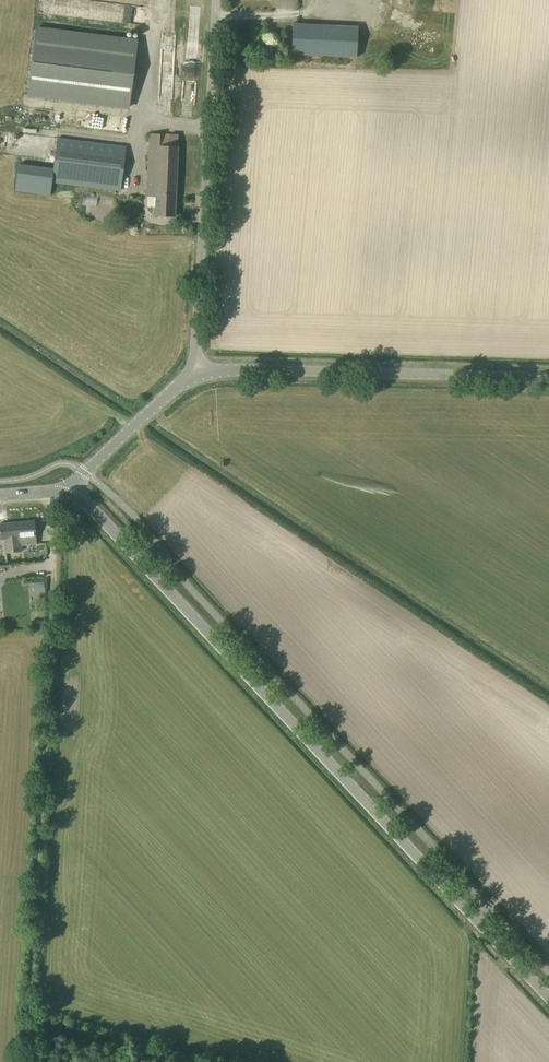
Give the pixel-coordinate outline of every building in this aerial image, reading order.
[(359,26),(294,22),(292,54),(357,57),(359,26)] [(27,94),(129,107),(138,41),(36,28),(27,94)] [(175,216),(178,134),(149,133),(147,196),(156,196),(155,206),(155,216),(175,216)] [(120,190),(126,146),(58,138),(54,169),(46,168),(45,176),(18,173),(16,190),(50,195),(52,182),(120,190)] [(6,552),(21,551),(21,546),(36,545),(34,520),(11,523),(12,535),(4,536),(6,552)]
